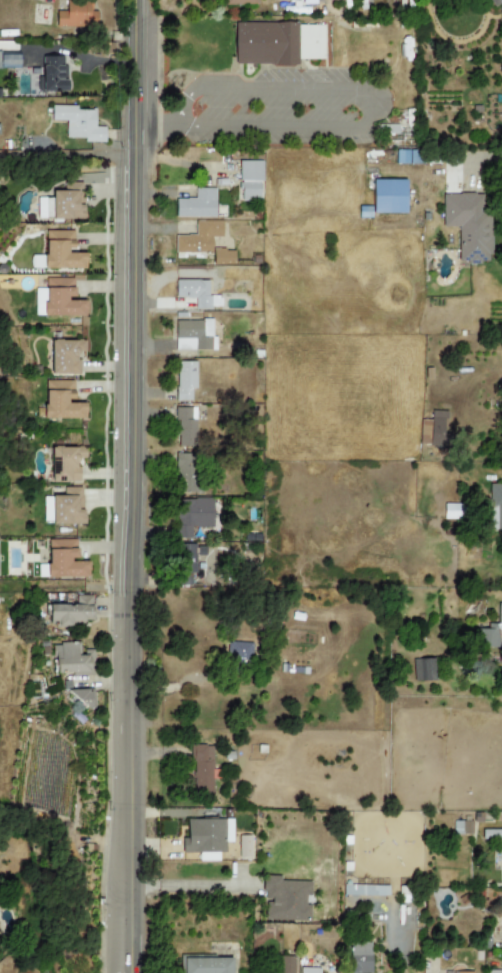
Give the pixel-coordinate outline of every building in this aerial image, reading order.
[(96,12),(89,12),(89,2),(66,1),(65,12),(56,12),(56,27),(96,28),(96,12)] [(233,65),(295,65),(296,45),(287,45),(287,31),(296,31),(296,27),(287,27),(287,23),(233,23),(233,65)] [(323,59),(323,25),(297,25),(297,59),(323,59)] [(20,68),(0,68),(0,52),(20,51),(20,68)] [(62,57),(39,56),(38,91),(66,92),(67,67),(62,67),(62,57)] [(95,111),(77,110),(77,106),(51,106),(51,121),(66,121),(65,138),(83,138),(83,142),(104,143),(105,127),(95,127),(95,111)] [(405,179),(372,179),(372,213),(405,213),(405,179)] [(38,199),(38,219),(82,220),(83,182),(64,182),(64,191),(52,191),(52,199),(38,199)] [(175,199),(175,217),(215,218),(215,188),(195,188),(195,199),(175,199)] [(441,194),(442,227),(457,227),(457,263),(489,262),(489,193),(441,194)] [(175,254),(212,253),(211,238),(222,238),(222,221),(195,221),(195,236),(175,236),(175,254)] [(73,231),(44,230),(44,268),(83,269),(83,253),(73,252),(73,231)] [(233,264),(233,250),(213,250),(212,264),(233,264)] [(34,316),(87,315),(86,299),(73,299),(73,278),(43,278),(43,280),(34,280),(34,316)] [(207,281),(175,281),(175,298),(195,299),(195,308),(220,309),(220,296),(207,296),(207,281)] [(176,320),(176,345),(185,345),(185,350),(216,351),(216,338),(212,338),(212,320),(176,320)] [(79,374),(79,362),(76,362),(75,340),(49,340),(50,375),(79,374)] [(196,362),(177,362),(176,402),(191,402),(191,389),(195,389),(196,362)] [(73,381),(44,380),(43,418),(84,419),(85,403),(73,403),(73,381)] [(195,408),(176,408),(177,447),(196,446),(195,408)] [(419,420),(418,445),(447,446),(448,428),(445,428),(446,411),(430,410),(430,420),(419,420)] [(75,447),(50,446),(50,481),(78,482),(78,468),(75,468),(75,447)] [(175,494),(194,494),(193,453),(174,454),(175,494)] [(501,510),(501,484),(488,484),(489,510),(501,510)] [(83,523),(82,487),(62,487),(63,496),(43,496),(43,524),(83,523)] [(213,512),(176,511),(176,539),(191,539),(191,528),(213,528),(213,512)] [(461,511),(443,511),(443,519),(461,519),(461,511)] [(46,540),(47,578),(88,577),(87,560),(76,560),(75,539),(46,540)] [(92,617),(91,595),(75,596),(75,604),(45,605),(45,616),(48,616),(49,626),(83,626),(83,617),(92,617)] [(496,603),(496,629),(474,629),(474,646),(501,646),(501,603),(496,603)] [(252,642),(227,643),(227,665),(252,665),(252,642)] [(92,671),(92,650),(83,650),(83,654),(79,654),(78,643),(53,644),(53,672),(92,671)] [(432,681),(431,658),(413,658),(413,681),(432,681)] [(212,770),(213,745),(192,745),(192,792),(212,792),(213,779),(219,779),(219,770),(212,770)] [(233,842),(232,819),(187,820),(187,839),(181,839),(182,853),(199,853),(199,861),(219,861),(219,853),(226,853),(225,842),(233,842)] [(481,829),(481,840),(501,840),(501,829),(481,829)] [(309,922),(310,905),(305,905),(305,896),(310,896),(310,882),(280,881),(280,877),(263,877),(263,921),(309,922)] [(387,895),(387,886),(343,885),(342,894),(387,895)] [(349,972),(370,972),(370,945),(349,944),(349,972)] [(180,972),(232,972),(232,958),(216,958),(215,955),(180,955),(180,972)] [(277,957),(277,971),(253,971),(253,972),(294,972),(294,957),(277,957)]
